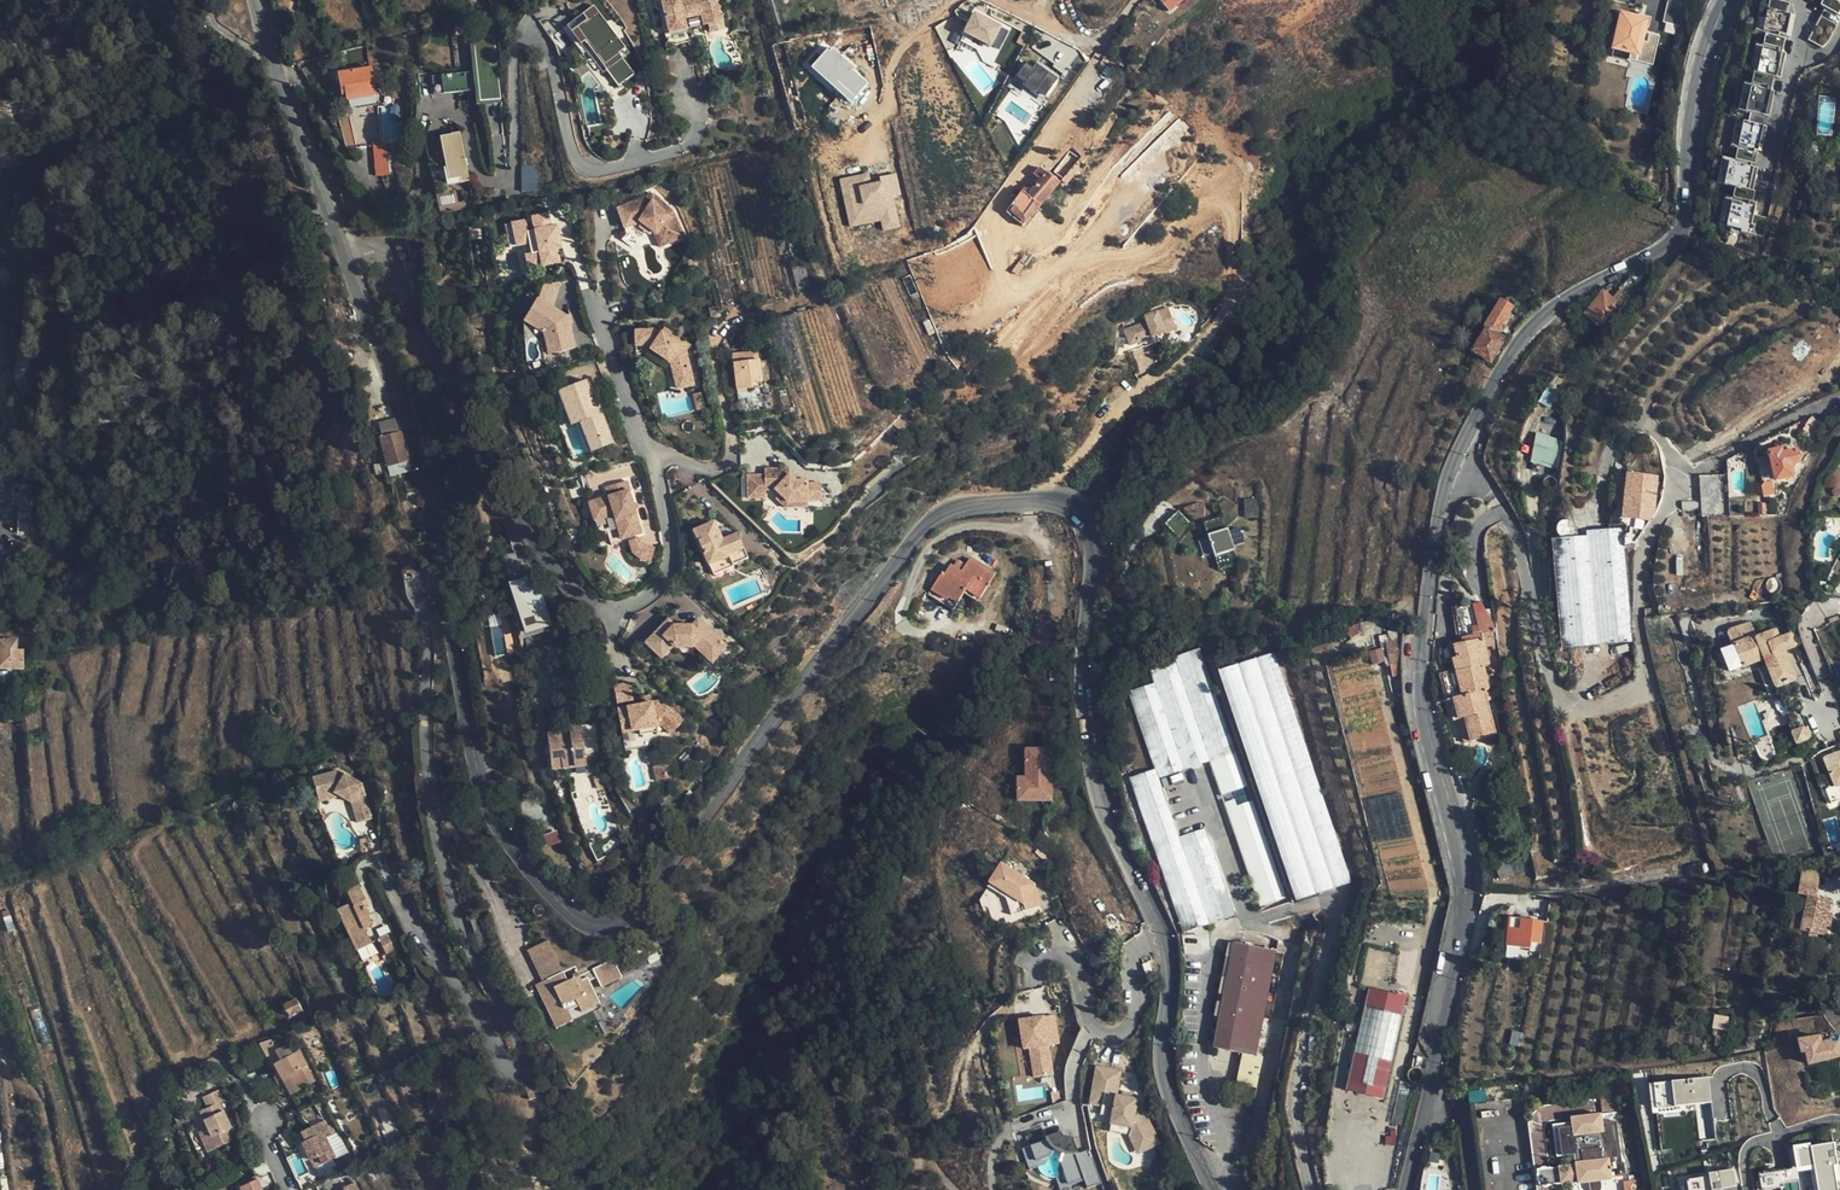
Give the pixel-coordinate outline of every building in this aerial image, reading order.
[(663,2),(669,35),(686,31),(684,19),(702,15),(705,27),(723,22),(719,0),(671,0),(663,2)] [(1184,0),(1161,0),(1172,13),(1174,12),(1185,3),(1184,0)] [(1780,0),(1770,0),(1764,29),(1786,34),(1791,13),(1787,12),(1789,2),(1780,0)] [(1821,4),(1838,13),(1839,10),(1839,0),(1823,0),(1821,4)] [(669,35),(663,2),(657,3),(666,48),(689,44),(686,31),(669,35)] [(624,57),(630,52),(595,4),(567,25),(581,44),(586,40),(619,85),(636,73),(624,57)] [(964,33),(993,48),(1005,25),(975,10),(964,33)] [(1837,25),(1821,16),(1808,40),(1822,47),(1826,44),(1837,25)] [(1622,19),(1617,39),(1614,51),(1631,55),(1633,55),(1632,62),(1652,67),(1655,54),(1647,52),(1648,46),(1643,45),(1648,23),(1622,17),(1622,19)] [(1613,38),(1617,39),(1622,19),(1617,18),(1613,38)] [(1786,37),(1766,32),(1758,70),(1775,74),(1781,76),(1786,52),(1783,51),(1786,37)] [(1651,37),(1648,46),(1647,52),(1655,54),(1659,39),(1651,37)] [(870,83),(830,47),(811,68),(851,103),(870,83)] [(1631,55),(1614,51),(1612,61),(1628,65),(1631,55)] [(1017,79),(1051,95),(1060,76),(1036,65),(1035,67),(1025,63),(1017,79)] [(372,67),(338,75),(344,97),(346,96),(348,102),(377,95),(372,67)] [(1755,70),(1746,110),(1769,115),(1775,91),(1771,90),(1775,74),(1758,70),(1755,70)] [(1819,97),(1819,135),(1834,134),(1833,97),(1819,97)] [(383,139),(398,139),(397,106),(382,107),(383,139)] [(1764,124),(1744,120),(1736,159),(1755,163),(1764,124)] [(460,131),(438,136),(449,185),(471,180),(460,131)] [(390,174),(388,141),(374,142),(376,175),(390,174)] [(1758,167),(1729,160),(1724,183),(1736,186),(1734,196),(1753,201),(1755,190),(1753,190),(1758,167)] [(530,178),(529,166),(522,167),(524,190),(540,189),(539,178),(530,178)] [(841,179),(849,227),(881,221),(882,230),(901,226),(895,196),(902,194),(898,169),(841,179)] [(1042,207),(1061,184),(1047,172),(1028,195),(1023,191),(1007,213),(1023,226),(1041,206),(1042,207)] [(378,203),(375,191),(367,194),(374,216),(381,214),(378,203)] [(441,197),(443,205),(466,200),(465,192),(441,197)] [(648,196),(642,198),(643,202),(646,200),(666,214),(662,219),(664,224),(674,220),(671,211),(648,196)] [(1753,201),(1734,196),(1727,225),(1741,228),(1741,231),(1763,236),(1767,218),(1753,215),(1756,202),(1753,201)] [(643,202),(642,198),(622,204),(629,226),(640,223),(652,231),(657,244),(679,236),(674,220),(664,224),(662,219),(666,214),(646,200),(643,202)] [(629,226),(622,204),(614,207),(621,229),(629,226)] [(553,248),(550,233),(545,233),(543,225),(536,227),(533,214),(515,218),(517,231),(508,233),(506,224),(494,226),(498,247),(506,246),(512,244),(515,256),(522,254),(525,269),(553,264),(549,249),(553,248)] [(652,231),(640,223),(636,228),(648,236),(652,231)] [(498,247),(494,226),(487,227),(491,248),(498,247)] [(511,272),(525,269),(522,254),(515,256),(512,244),(506,246),(511,272)] [(1638,291),(1641,287),(1629,277),(1619,288),(1623,292),(1616,300),(1610,296),(1603,290),(1582,314),(1582,315),(1599,328),(1603,332),(1603,331),(1609,325),(1614,318),(1618,312),(1625,306),(1638,291)] [(1623,292),(1619,288),(1618,287),(1610,296),(1616,300),(1623,292)] [(1472,353),(1492,364),(1507,340),(1499,335),(1513,310),(1514,308),(1501,300),(1485,326),(1486,328),(1472,353)] [(566,327),(563,318),(533,302),(523,319),(528,322),(525,328),(537,335),(541,346),(548,345),(551,357),(572,351),(566,327)] [(1175,331),(1167,309),(1144,317),(1146,323),(1123,331),(1127,341),(1134,338),(1136,344),(1175,331)] [(657,330),(634,330),(636,344),(643,344),(652,344),(650,348),(670,358),(673,373),(690,369),(687,353),(692,345),(666,329),(663,334),(657,330)] [(636,344),(634,330),(620,335),(624,349),(636,344)] [(1134,338),(1127,341),(1129,347),(1136,344),(1134,338)] [(643,344),(636,344),(637,355),(644,354),(643,344)] [(548,345),(541,346),(545,359),(551,357),(548,345)] [(733,361),(748,360),(759,359),(759,349),(732,351),(733,361)] [(759,359),(748,360),(750,387),(762,386),(759,359)] [(750,387),(748,360),(733,361),(735,388),(750,387)] [(693,384),(690,369),(673,373),(676,388),(693,384)] [(585,382),(556,392),(565,416),(576,412),(588,443),(608,436),(594,399),(591,400),(585,382)] [(565,416),(556,392),(551,394),(563,427),(578,422),(588,452),(611,444),(608,436),(588,443),(576,412),(565,416)] [(771,408),(770,394),(759,395),(760,409),(771,408)] [(1814,445),(1825,427),(1810,419),(1799,437),(1814,445)] [(406,452),(400,432),(378,437),(387,467),(409,461),(406,452)] [(1793,466),(1800,465),(1797,449),(1783,452),(1782,448),(1767,451),(1775,483),(1792,479),(1795,475),(1793,466)] [(1396,480),(1397,471),(1382,469),(1381,473),(1380,486),(1394,487),(1396,480)] [(806,485),(799,485),(791,485),(785,479),(785,471),(762,471),(762,476),(762,495),(772,495),(774,497),(783,506),(801,506),(818,506),(818,491),(806,491),(806,485)] [(791,485),(799,485),(785,471),(785,479),(791,485)] [(1703,518),(1729,517),(1727,475),(1701,476),(1703,518)] [(762,495),(762,476),(744,476),(744,501),(762,501),(762,495)] [(1653,503),(1654,494),(1650,493),(1651,482),(1626,479),(1623,510),(1648,513),(1649,503),(1653,503)] [(603,487),(606,498),(627,492),(630,491),(627,480),(603,487)] [(31,513),(31,483),(20,483),(19,513),(31,513)] [(627,492),(606,498),(587,503),(592,522),(612,516),(616,531),(624,529),(626,539),(639,535),(627,492)] [(801,513),(801,506),(783,506),(774,497),(771,500),(783,513),(801,513)] [(691,531),(704,566),(726,558),(729,567),(743,562),(733,535),(717,541),(711,523),(691,531)] [(1235,545),(1245,543),(1241,527),(1231,529),(1235,545)] [(1229,528),(1209,533),(1215,556),(1235,550),(1229,528)] [(636,562),(656,557),(652,544),(646,546),(643,535),(630,539),(636,562)] [(1618,535),(1539,545),(1549,658),(1626,647),(1618,535)] [(527,548),(505,554),(509,569),(531,564),(527,548)] [(962,567),(972,554),(964,548),(954,561),(962,567)] [(967,584),(980,593),(995,570),(972,554),(962,567),(954,561),(950,559),(945,566),(943,565),(931,583),(947,594),(949,592),(958,597),(964,588),(967,584)] [(726,558),(704,566),(708,577),(730,569),(729,567),(726,558)] [(508,582),(527,636),(553,627),(535,572),(508,582)] [(947,594),(931,583),(927,587),(952,605),(958,597),(949,592),(947,594)] [(964,588),(977,597),(980,593),(967,584),(964,588)] [(1460,646),(1454,647),(1456,660),(1452,661),(1454,674),(1440,677),(1451,722),(1490,713),(1488,701),(1485,701),(1484,697),(1490,695),(1488,681),(1490,680),(1490,674),(1503,673),(1495,631),(1480,604),(1452,609),(1460,646)] [(698,617),(678,617),(674,622),(667,617),(647,640),(657,649),(671,633),(675,637),(677,638),(696,639),(698,637),(703,630),(714,640),(724,629),(704,611),(698,617)] [(674,622),(678,617),(672,611),(667,617),(674,622)] [(1744,632),(1748,644),(1763,639),(1759,627),(1744,632)] [(733,636),(724,629),(714,640),(703,630),(698,637),(717,654),(733,636)] [(671,633),(657,649),(661,652),(675,637),(671,633)] [(1763,639),(1748,644),(1736,648),(1743,671),(1766,663),(1776,693),(1788,689),(1799,685),(1788,654),(1785,643),(1781,633),(1763,639)] [(22,650),(17,650),(17,638),(0,639),(0,670),(24,668),(22,650)] [(1796,639),(1785,643),(1788,654),(1800,650),(1796,639)] [(1397,666),(1398,645),(1384,648),(1388,668),(1397,666)] [(1743,671),(1736,648),(1723,653),(1730,675),(1743,671)] [(1279,652),(1222,669),(1294,901),(1350,883),(1279,652)] [(1169,774),(1128,789),(1157,875),(1208,857),(1233,849),(1257,841),(1195,660),(1177,666),(1184,685),(1143,700),(1169,774)] [(618,693),(628,692),(636,691),(634,674),(616,677),(618,693)] [(1788,689),(1776,693),(1788,730),(1800,725),(1788,689)] [(637,696),(629,697),(619,699),(621,714),(630,712),(631,718),(637,717),(638,723),(657,720),(656,714),(662,713),(673,722),(683,710),(666,696),(663,697),(662,692),(653,694),(643,695),(637,696)] [(630,712),(621,714),(625,738),(665,732),(673,722),(662,713),(656,714),(657,720),(638,723),(637,717),(631,718),(630,712)] [(585,723),(587,753),(599,752),(597,722),(585,723)] [(564,737),(551,738),(555,777),(587,773),(583,732),(572,733),(573,736),(573,741),(564,742),(564,737)] [(1808,750),(1804,736),(1792,740),(1796,754),(1808,750)] [(1050,802),(1050,750),(1025,750),(1025,779),(1016,779),(1016,803),(1050,802)] [(1839,797),(1839,751),(1822,758),(1832,784),(1823,788),(1829,802),(1839,797)] [(307,781),(313,799),(332,793),(333,796),(346,802),(355,822),(371,815),(358,783),(334,770),(307,781)] [(332,793),(313,799),(315,803),(333,796),(332,793)] [(1257,841),(1233,849),(1257,919),(1282,911),(1257,841)] [(1182,945),(1233,928),(1208,857),(1157,875),(1182,945)] [(999,866),(989,884),(1008,894),(1015,892),(1017,900),(1021,913),(1039,907),(1032,885),(999,866)] [(375,922),(368,908),(371,906),(360,883),(344,890),(350,901),(337,908),(356,949),(372,941),(364,926),(375,922)] [(1787,895),(1786,908),(1784,932),(1812,935),(1813,925),(1814,912),(1816,898),(1803,897),(1804,886),(1782,884),(1781,895),(1787,895)] [(1784,932),(1786,908),(1780,908),(1778,932),(1784,932)] [(1559,936),(1563,912),(1549,910),(1544,933),(1559,936)] [(1538,948),(1540,928),(1538,928),(1539,920),(1508,917),(1506,947),(1530,950),(1531,948),(1538,948)] [(401,947),(393,931),(379,938),(387,954),(401,947)] [(601,1004),(588,971),(568,980),(551,939),(528,948),(542,981),(538,983),(556,1029),(576,1021),(574,1015),(601,1004)] [(1232,956),(1227,955),(1212,1029),(1217,1030),(1232,956)] [(1239,1069),(1256,1076),(1264,1055),(1257,1053),(1257,1051),(1274,965),(1232,956),(1217,1030),(1214,1046),(1243,1051),(1240,1065),(1239,1069)] [(616,959),(594,969),(601,987),(623,977),(616,959)] [(1150,965),(1144,967),(1147,977),(1153,975),(1150,965)] [(1367,988),(1348,1091),(1388,1098),(1407,995),(1367,988)] [(301,1011),(294,997),(280,1003),(287,1018),(301,1011)] [(1052,1044),(1061,1043),(1057,1013),(1023,1017),(1029,1077),(1055,1074),(1052,1044)] [(1727,1027),(1728,1016),(1715,1015),(1714,1025),(1727,1027)] [(1837,1042),(1831,1043),(1831,1040),(1821,1043),(1819,1036),(1796,1041),(1799,1053),(1803,1053),(1807,1065),(1839,1057),(1839,1055),(1837,1042)] [(1243,1051),(1214,1046),(1212,1059),(1240,1065),(1243,1051)] [(309,1084),(293,1054),(288,1056),(283,1047),(262,1057),(280,1091),(287,1087),(291,1094),(309,1084)] [(1120,1075),(1096,1071),(1092,1095),(1115,1099),(1120,1075)] [(1655,1083),(1658,1108),(1713,1102),(1710,1077),(1655,1083)] [(231,1127),(228,1121),(220,1102),(225,1100),(220,1089),(203,1096),(208,1107),(201,1111),(209,1130),(206,1131),(213,1149),(236,1139),(231,1127)] [(526,1105),(537,1100),(531,1089),(521,1093),(526,1105)] [(1115,1099),(1092,1095),(1091,1103),(1103,1105),(1102,1110),(1101,1117),(1113,1119),(1111,1126),(1132,1130),(1139,1146),(1155,1139),(1142,1112),(1135,1110),(1136,1103),(1115,1099)] [(1585,1174),(1598,1172),(1620,1168),(1620,1165),(1625,1161),(1623,1150),(1618,1146),(1611,1107),(1597,1109),(1596,1100),(1566,1104),(1567,1109),(1547,1113),(1552,1146),(1563,1144),(1565,1155),(1554,1157),(1557,1174),(1567,1172),(1568,1177),(1585,1174)] [(339,1157),(325,1131),(332,1127),(326,1116),(301,1129),(306,1139),(301,1141),(311,1159),(320,1155),(324,1164),(339,1157)] [(233,1119),(228,1121),(231,1127),(236,1125),(233,1119)] [(1124,1134),(1132,1130),(1111,1126),(1110,1135),(1126,1138),(1124,1134)] [(1132,1130),(1124,1134),(1126,1138),(1135,1157),(1158,1146),(1155,1139),(1139,1146),(1132,1130)] [(213,1149),(206,1131),(200,1133),(209,1151),(213,1149)] [(1072,1146),(1059,1140),(1044,1146),(1045,1149),(1030,1155),(1037,1170),(1046,1165),(1055,1148),(1062,1152),(1059,1158),(1067,1181),(1083,1175),(1086,1183),(1100,1178),(1089,1146),(1074,1151),(1072,1146)] [(1758,1173),(1761,1188),(1800,1182),(1799,1173),(1813,1171),(1816,1189),(1839,1189),(1839,1188),(1833,1142),(1810,1146),(1809,1143),(1793,1145),(1796,1167),(1758,1173)] [(1030,1155),(1021,1158),(1028,1173),(1037,1170),(1030,1155)] [(1059,1158),(1054,1169),(1056,1173),(1054,1174),(1060,1189),(1067,1189),(1086,1183),(1083,1175),(1067,1181),(1059,1158)] [(1631,1167),(1626,1168),(1627,1174),(1623,1174),(1626,1189),(1629,1188),(1630,1189),(1635,1189),(1631,1167)] [(1677,1177),(1679,1189),(1721,1189),(1740,1186),(1737,1168),(1677,1177)] [(1599,1182),(1598,1172),(1585,1174),(1587,1184),(1588,1185),(1593,1187),(1596,1186),(1598,1185),(1599,1184),(1599,1182)] [(244,1185),(247,1189),(263,1189),(258,1179),(244,1185)] [(356,1180),(346,1184),(348,1189),(346,1189),(361,1189),(356,1180)]
